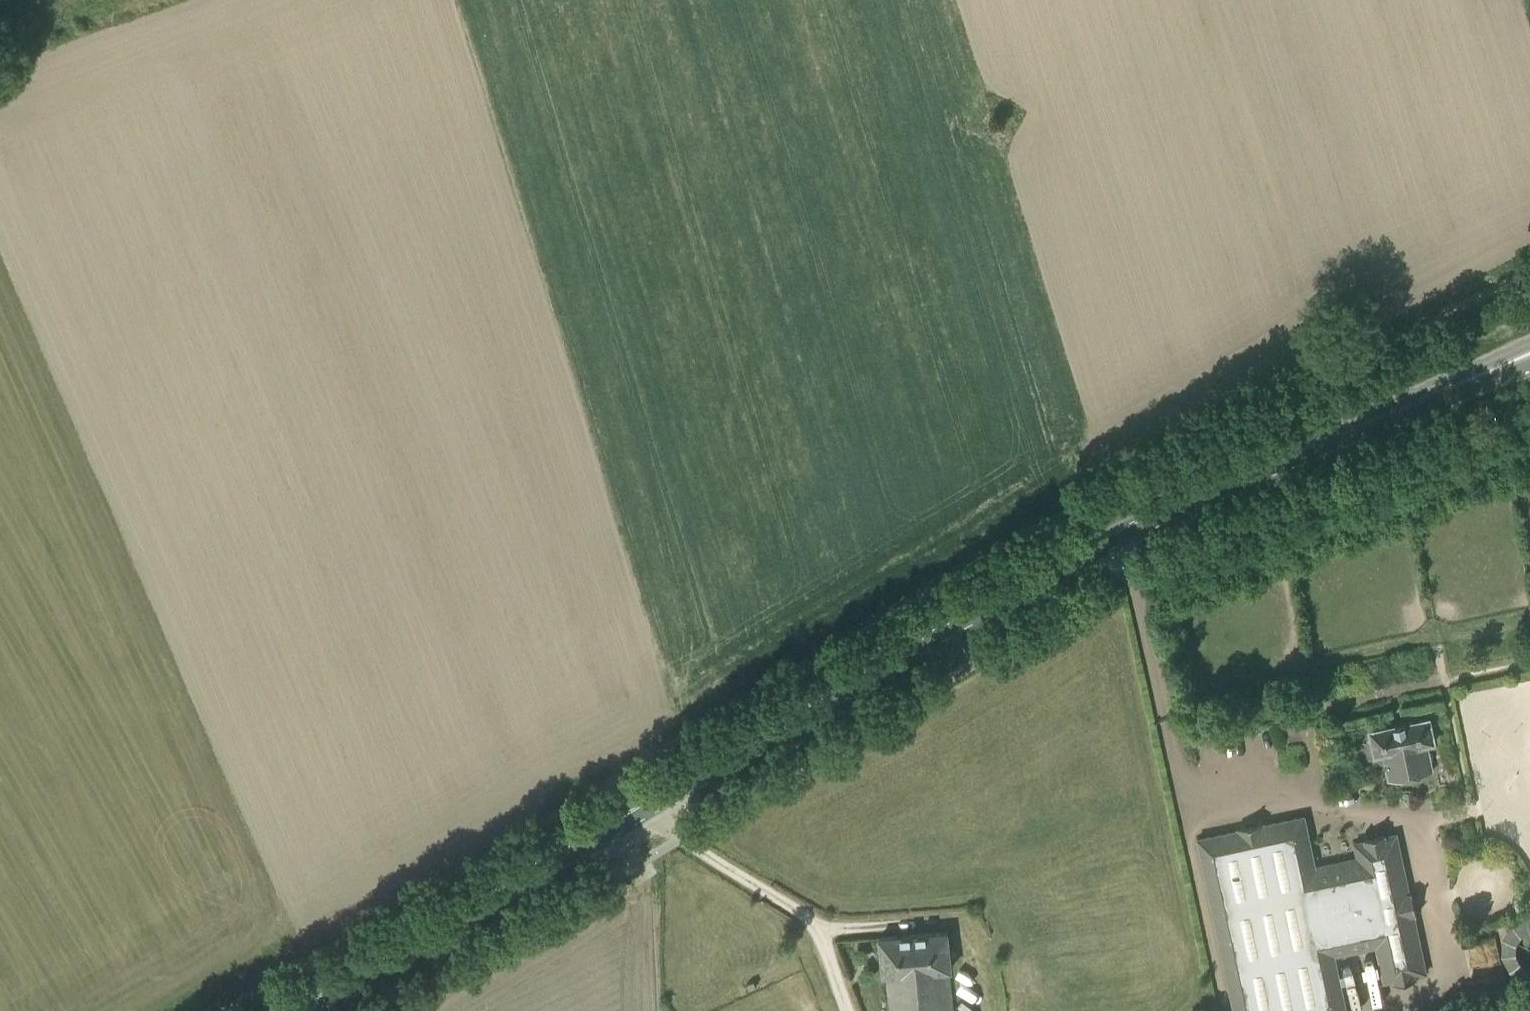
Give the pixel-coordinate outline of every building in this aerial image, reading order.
[(1390,780),(1432,771),(1426,743),(1433,741),(1434,741),(1429,717),(1371,730),(1376,753),(1377,753),(1384,752),(1390,780)] [(1377,946),(1384,982),(1395,979),(1396,982),(1416,978),(1415,975),(1426,973),(1414,913),(1417,912),(1412,893),(1409,893),(1397,833),(1385,836),(1385,833),(1365,837),(1366,840),(1354,842),(1358,857),(1315,866),(1305,815),(1264,824),(1263,821),(1238,827),(1238,830),(1198,838),(1235,1010),(1347,1010),(1335,955),(1377,946)] [(890,1010),(955,1010),(951,968),(952,968),(948,931),(880,937),(884,974),(886,974),(890,1010)] [(1472,979),(1503,973),(1494,934),(1463,941),(1472,979)] [(754,980),(747,983),(750,989),(757,986),(754,980)]
